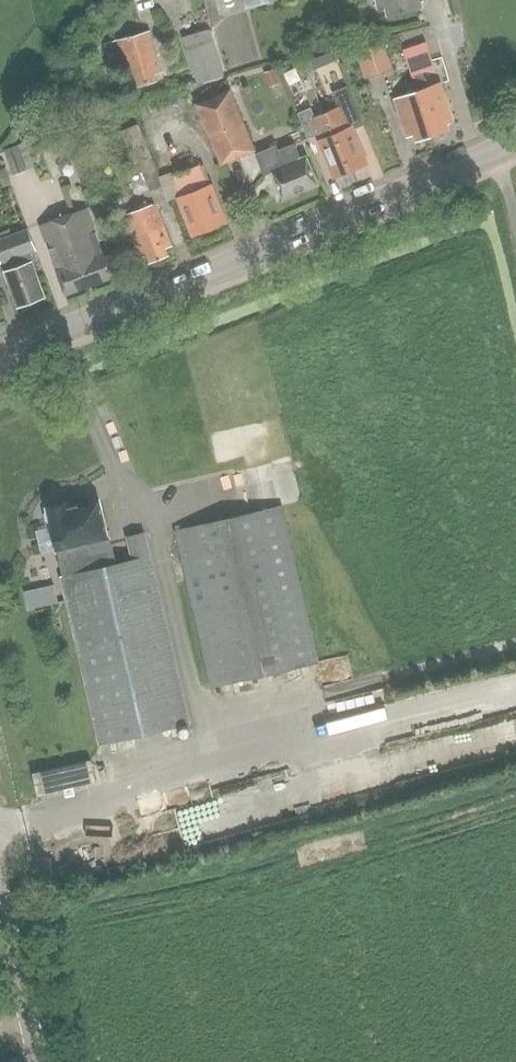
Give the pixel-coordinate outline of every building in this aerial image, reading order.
[(208,23),(220,20),(215,0),(203,0),(208,23)] [(244,12),(269,6),(268,0),(241,0),(244,12)] [(427,1),(427,0),(376,0),(379,11),(386,9),(388,16),(423,8),(422,2),(427,1)] [(197,86),(223,78),(225,77),(210,30),(182,39),(197,86)] [(154,75),(161,73),(149,32),(118,41),(132,89),(156,82),(154,75)] [(405,51),(413,76),(435,68),(426,43),(405,51)] [(365,79),(368,78),(393,70),(384,44),(356,53),(365,79)] [(324,66),(321,58),(311,62),(314,70),(324,66)] [(351,66),(335,72),(339,85),(355,79),(351,66)] [(273,69),(263,73),(269,89),(279,85),(273,69)] [(448,125),(454,123),(441,83),(418,91),(433,137),(450,132),(448,125)] [(359,116),(347,87),(332,94),(338,108),(326,113),(350,172),(367,165),(351,126),(348,128),(346,122),(359,116)] [(221,166),(255,152),(230,91),(196,105),(221,166)] [(416,143),(433,137),(418,91),(394,100),(407,139),(414,137),(416,143)] [(350,172),(326,113),(314,118),(310,109),(298,114),(308,139),(319,135),(321,140),(318,141),(333,179),(350,172)] [(36,169),(27,145),(4,153),(13,177),(36,169)] [(265,177),(272,173),(283,200),(317,185),(306,158),(301,160),(295,145),(279,152),(277,147),(256,156),(265,177)] [(153,157),(139,163),(150,192),(151,192),(163,187),(165,186),(161,177),(153,157)] [(192,237),(226,223),(211,185),(207,187),(199,166),(173,177),(181,198),(177,199),(192,237)] [(0,170),(0,180),(3,189),(12,185),(5,168),(0,170)] [(165,250),(171,248),(155,205),(123,217),(140,260),(146,257),(149,265),(168,258),(165,250)] [(65,296),(116,277),(109,257),(105,258),(87,209),(40,227),(65,296)] [(36,251),(28,230),(0,240),(0,260),(6,262),(10,261),(13,269),(4,272),(17,308),(44,297),(32,263),(38,261),(35,251),(36,251)] [(99,745),(189,723),(143,536),(123,541),(128,564),(114,567),(109,547),(89,552),(86,542),(104,538),(96,504),(67,511),(67,505),(42,511),(99,745)] [(281,507),(174,532),(210,688),(317,663),(281,507)] [(38,589),(24,592),(28,611),(42,608),(38,589)] [(50,768),(55,790),(107,777),(102,756),(50,768)]
